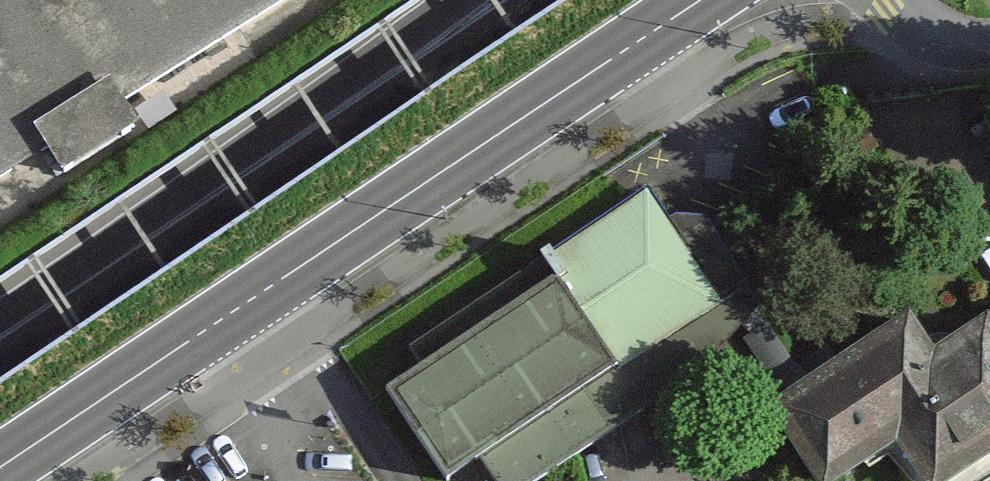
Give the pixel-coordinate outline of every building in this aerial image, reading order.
[(305,0),(0,0),(0,186),(305,0)] [(388,385),(454,480),(546,480),(773,325),(697,215),(669,234),(650,205),(388,385)] [(768,409),(814,480),(851,480),(897,452),(915,480),(977,480),(989,473),(989,323),(936,357),(911,318),(768,409)]
